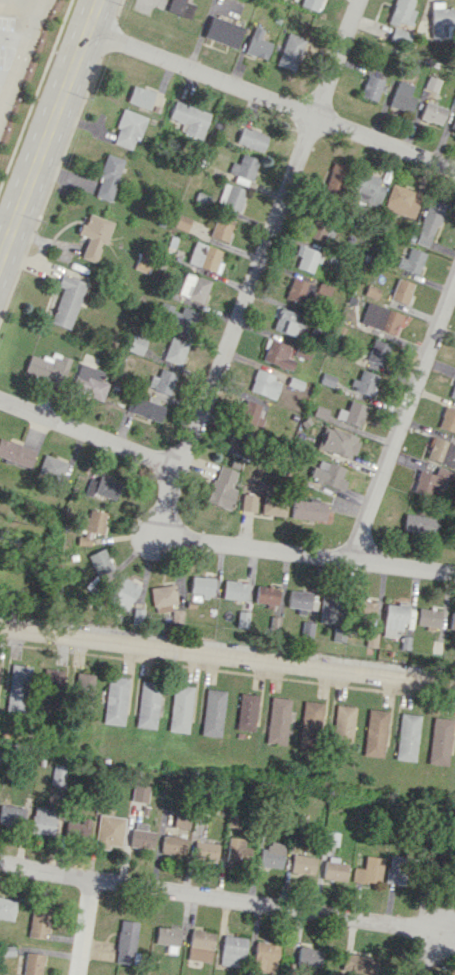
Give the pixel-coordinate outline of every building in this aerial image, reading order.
[(166,10),(189,18),(194,4),(185,1),(185,0),(170,0),(166,10)] [(317,11),(321,0),(302,0),(300,5),(317,11)] [(411,9),(414,0),(395,0),(387,23),(396,26),(398,21),(410,26),(415,10),(411,9)] [(454,8),(443,8),(443,2),(431,1),(431,37),(445,37),(446,25),(453,25),(454,8)] [(243,27),(211,15),(203,36),(234,48),(243,27)] [(263,29),(253,26),(245,53),(267,59),(272,42),(260,39),(263,29)] [(390,41),(408,43),(409,31),(392,28),(390,41)] [(305,39),(288,32),(276,64),(293,71),(305,39)] [(384,80),(367,75),(360,96),(377,101),(384,80)] [(425,88),(435,92),(439,80),(429,76),(425,88)] [(415,97),(409,96),(412,84),(396,80),(390,107),(411,112),(415,97)] [(127,102),(149,109),(154,92),(132,85),(127,102)] [(211,114),(176,99),(168,117),(185,124),(182,132),(201,140),(211,114)] [(419,117),(440,125),(446,108),(425,101),(419,117)] [(146,117),(123,109),(111,142),(134,150),(146,117)] [(262,151),(268,135),(242,127),(236,143),(262,151)] [(92,195),(108,201),(124,160),(107,154),(92,195)] [(228,173),(236,175),(234,181),(249,186),(258,159),(241,154),(238,164),(232,162),(228,173)] [(348,167),(331,161),(322,192),(339,198),(348,167)] [(385,187),(377,184),(379,178),(361,172),(351,199),(377,208),(385,187)] [(246,189),(224,183),(218,204),(240,210),(246,189)] [(413,218),(421,194),(392,184),(383,208),(413,218)] [(444,204),(429,199),(414,242),(429,248),(444,204)] [(88,237),(81,257),(95,261),(102,242),(105,243),(112,222),(88,213),(84,225),(80,223),(76,233),(88,237)] [(191,218),(178,214),(174,227),(188,231),(191,218)] [(234,220),(217,214),(210,236),(227,242),(234,220)] [(306,236),(329,244),(335,227),(313,219),(306,236)] [(221,249),(193,242),(188,264),(215,271),(221,249)] [(296,267),(313,273),(321,252),(299,244),(295,255),(299,257),(296,267)] [(418,274),(426,253),(410,247),(405,258),(400,256),(396,265),(418,274)] [(146,273),(154,255),(143,250),(135,268),(146,273)] [(179,296),(204,302),(210,279),(185,273),(179,296)] [(70,329),(86,283),(61,274),(57,286),(62,287),(50,323),(70,329)] [(285,298),(303,304),(310,283),(292,277),(285,298)] [(390,299),(407,304),(413,283),(397,278),(390,299)] [(402,314),(367,302),(360,322),(395,335),(402,314)] [(182,306),(180,313),(170,310),(171,306),(167,305),(164,312),(172,314),(169,324),(192,332),(199,312),(182,306)] [(304,322),(296,319),(298,313),(280,308),(273,329),(299,337),(304,322)] [(127,349),(141,355),(147,340),(133,335),(127,349)] [(188,342),(170,336),(163,360),(182,365),(188,342)] [(292,369),(295,360),(287,357),(290,345),(269,339),(262,361),(292,369)] [(366,360),(383,365),(390,344),(373,339),(366,360)] [(30,353),(24,373),(62,384),(70,358),(52,352),(50,360),(30,353)] [(104,399),(108,382),(101,381),(103,369),(77,363),(71,392),(104,399)] [(148,387),(170,394),(177,373),(160,369),(158,377),(151,375),(148,387)] [(249,390),(274,399),(280,383),(272,380),(274,375),(256,369),(249,390)] [(371,395),(378,375),(360,369),(352,389),(371,395)] [(333,387),(337,377),(323,373),(320,383),(333,387)] [(127,410),(159,422),(165,406),(157,403),(158,399),(148,395),(147,400),(133,395),(127,410)] [(347,411),(339,408),(335,418),(359,427),(367,406),(350,400),(347,411)] [(444,407),(438,428),(454,433),(454,410),(444,407)] [(323,426),(317,449),(353,458),(359,435),(323,426)] [(225,451),(241,457),(248,436),(232,430),(225,451)] [(454,467),(454,462),(454,444),(432,436),(425,458),(454,467)] [(0,437),(0,456),(30,467),(36,451),(0,437)] [(69,462),(45,453),(37,473),(61,482),(69,462)] [(346,480),(340,478),(344,467),(317,459),(310,479),(344,489),(346,480)] [(232,488),(236,470),(217,466),(209,504),(231,509),(235,489),(232,488)] [(412,490),(429,496),(434,484),(446,488),(452,471),(437,466),(434,474),(419,469),(412,490)] [(97,481),(89,478),(85,492),(115,500),(121,482),(99,476),(97,481)] [(286,515),(287,493),(277,493),(277,485),(263,484),(262,514),(286,515)] [(257,495),(243,493),(241,510),(255,511),(257,495)] [(327,503),(293,499),(290,517),(325,521),(327,503)] [(103,534),(106,512),(90,509),(88,517),(80,515),(78,529),(82,530),(79,544),(91,546),(93,532),(103,534)] [(437,534),(438,516),(403,514),(402,532),(437,534)] [(89,554),(97,575),(112,569),(104,548),(89,554)] [(214,578),(192,575),(190,594),(211,597),(214,578)] [(140,585),(120,576),(108,601),(128,610),(140,585)] [(245,600),(247,583),(224,580),(222,598),(245,600)] [(151,587),(154,610),(177,607),(174,584),(151,587)] [(254,602),(276,605),(279,589),(257,585),(254,602)] [(309,609),(311,592),(289,590),(287,607),(309,609)] [(341,596),(321,595),(319,623),(338,624),(341,596)] [(379,624),(380,602),(358,601),(357,623),(379,624)] [(394,630),(404,631),(407,605),(386,602),(382,635),(393,637),(394,630)] [(440,610),(417,608),(417,625),(439,626),(440,610)] [(248,612),(238,611),(236,626),(247,628),(248,612)] [(312,638),(313,622),(302,622),(301,637),(312,638)] [(367,635),(367,646),(377,646),(377,635),(367,635)] [(7,711),(27,712),(29,665),(10,664),(7,711)] [(63,670),(44,669),(43,699),(61,700),(63,670)] [(91,709),(93,674),(75,673),(73,709),(91,709)] [(130,677),(124,725),(104,723),(110,675),(130,677)] [(141,680),(136,726),(155,728),(161,682),(141,680)] [(194,686),(188,733),(168,730),(174,684),(194,686)] [(207,688),(201,735),(220,737),(226,690),(207,688)] [(241,692),(236,729),(254,731),(258,695),(241,692)] [(272,696),(266,743),(285,745),(291,699),(272,696)] [(322,703),(304,700),(297,747),(315,750),(322,703)] [(350,750),(355,707),(335,704),(330,748),(350,750)] [(369,708),(363,755),(382,757),(388,711),(369,708)] [(401,712),(395,759),(415,762),(421,715),(401,712)] [(434,717),(428,763),(447,766),(453,719),(434,717)] [(51,785),(65,786),(66,765),(52,764),(51,785)] [(134,783),(131,799),(147,802),(150,786),(134,783)] [(23,824),(23,806),(0,805),(0,824),(23,824)] [(53,835),(56,809),(33,807),(30,833),(53,835)] [(242,813),(228,812),(227,827),(241,827),(242,813)] [(100,814),(95,847),(109,849),(109,844),(121,846),(126,818),(100,814)] [(88,819),(69,819),(70,838),(89,838),(88,819)] [(147,823),(133,822),(130,847),(152,849),(154,831),(146,830),(147,823)] [(337,845),(339,832),(325,831),(324,844),(337,845)] [(186,837),(163,835),(161,852),(184,855),(186,837)] [(226,862),(244,863),(245,838),(227,837),(226,862)] [(281,869),(285,844),(268,841),(267,849),(257,847),(254,864),(281,869)] [(193,860),(216,861),(217,843),(194,842),(193,860)] [(315,857),(293,853),(289,870),(312,874),(315,857)] [(353,881),(380,884),(383,857),(365,856),(363,868),(354,867),(353,881)] [(411,885),(413,858),(388,856),(385,883),(411,885)] [(323,879),(346,880),(347,862),(324,861),(323,879)] [(12,920),(17,901),(0,897),(0,917),(12,920)] [(29,937),(47,938),(48,908),(30,907),(29,937)] [(137,921),(119,920),(115,963),(133,964),(137,921)] [(154,943),(178,946),(180,929),(157,925),(154,943)] [(211,961),(213,932),(190,929),(188,959),(211,961)] [(241,968),(246,938),(224,935),(219,964),(241,968)] [(252,965),(274,969),(278,945),(256,941),(252,965)] [(0,947),(0,955),(14,955),(14,946),(0,947)] [(322,950),(298,946),(295,963),(319,967),(322,950)] [(26,952),(23,974),(26,974),(41,974),(44,954),(26,952)] [(349,953),(344,974),(374,974),(377,959),(349,953)]
